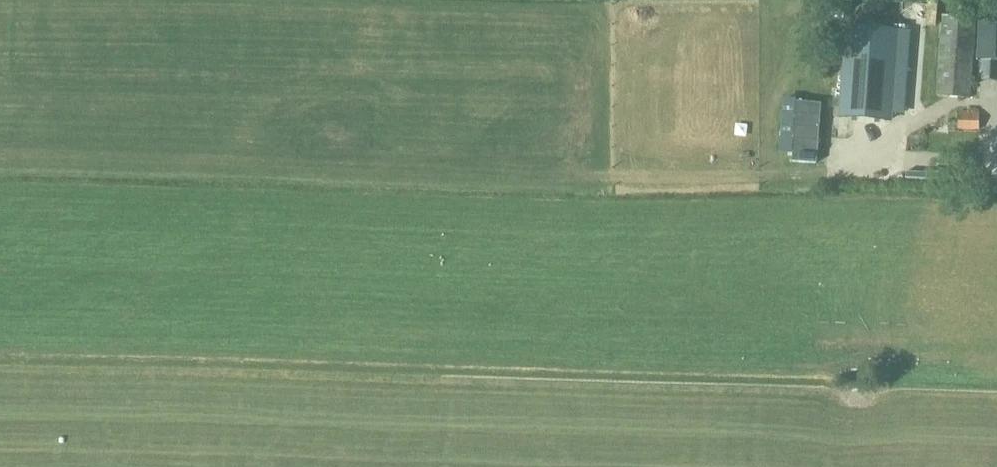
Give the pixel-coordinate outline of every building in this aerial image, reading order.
[(977,61),(983,61),(982,81),(996,82),(996,13),(980,12),(977,61)] [(942,16),(940,52),(926,51),(922,92),(936,93),(936,97),(971,99),(977,19),(942,16)] [(894,104),(895,79),(906,80),(908,51),(898,50),(899,32),(846,29),(841,101),(832,100),(832,108),(841,110),(840,118),(892,122),(893,113),(905,114),(905,105),(894,104)] [(959,131),(980,131),(980,112),(959,112),(959,131)]
